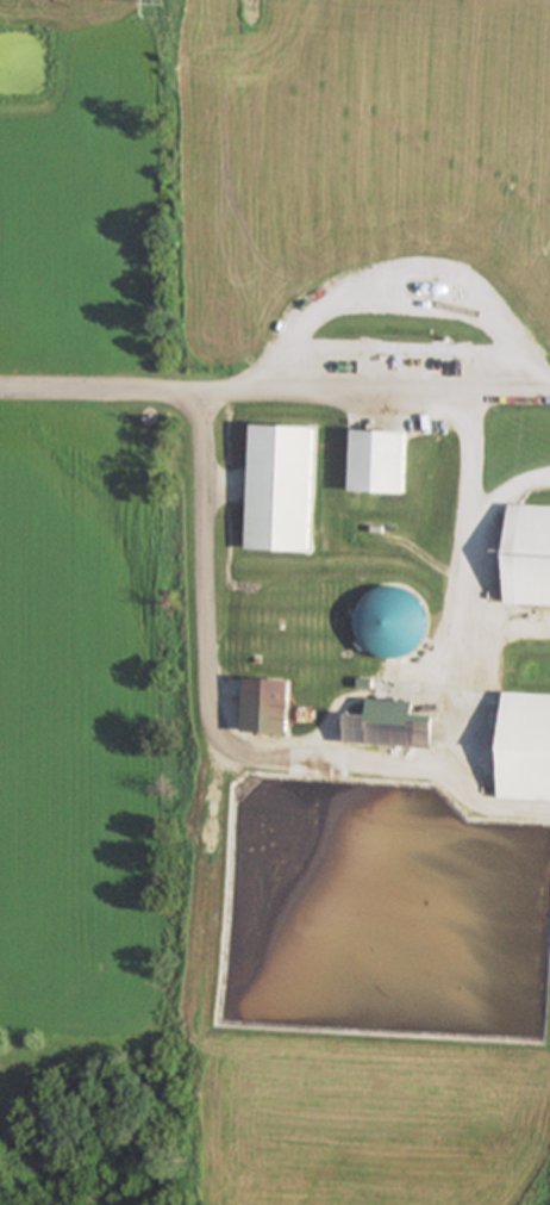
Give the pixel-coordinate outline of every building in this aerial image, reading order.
[(313,426),(250,423),(246,548),(310,551),(313,426)] [(405,492),(406,430),(351,429),(350,491),(405,492)] [(511,505),(506,603),(549,605),(549,507),(511,505)] [(358,654),(413,655),(414,616),(389,615),(390,600),(360,599),(358,654)] [(245,732),(290,733),(292,679),(247,678),(245,732)] [(504,694),(499,801),(549,803),(549,696),(504,694)] [(411,745),(413,701),(370,699),(369,713),(348,712),(346,742),(411,745)]
